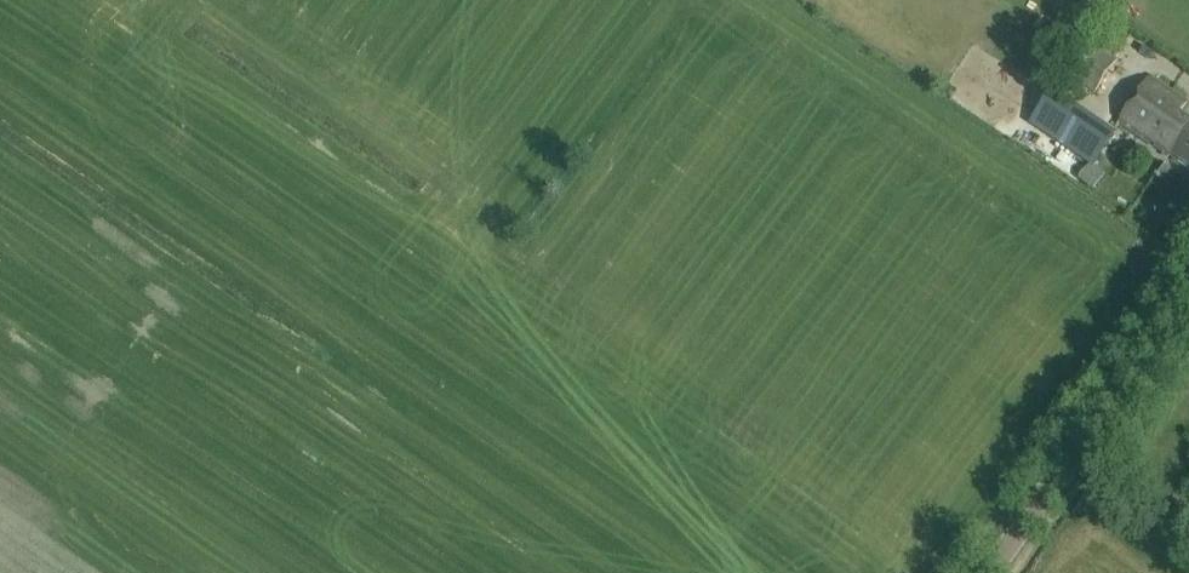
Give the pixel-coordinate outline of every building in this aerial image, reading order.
[(1092,95),(1116,62),(1090,43),(1066,76),(1092,95)] [(1181,115),(1188,103),(1188,102),(1152,77),(1119,126),(1188,174),(1188,121),(1181,115)] [(1077,122),(1101,149),(1118,134),(1091,104),(1080,113),(1083,117),(1077,122)] [(1170,169),(1159,161),(1151,173),(1162,181),(1170,169)] [(1093,191),(1105,176),(1090,163),(1078,178),(1093,191)]
